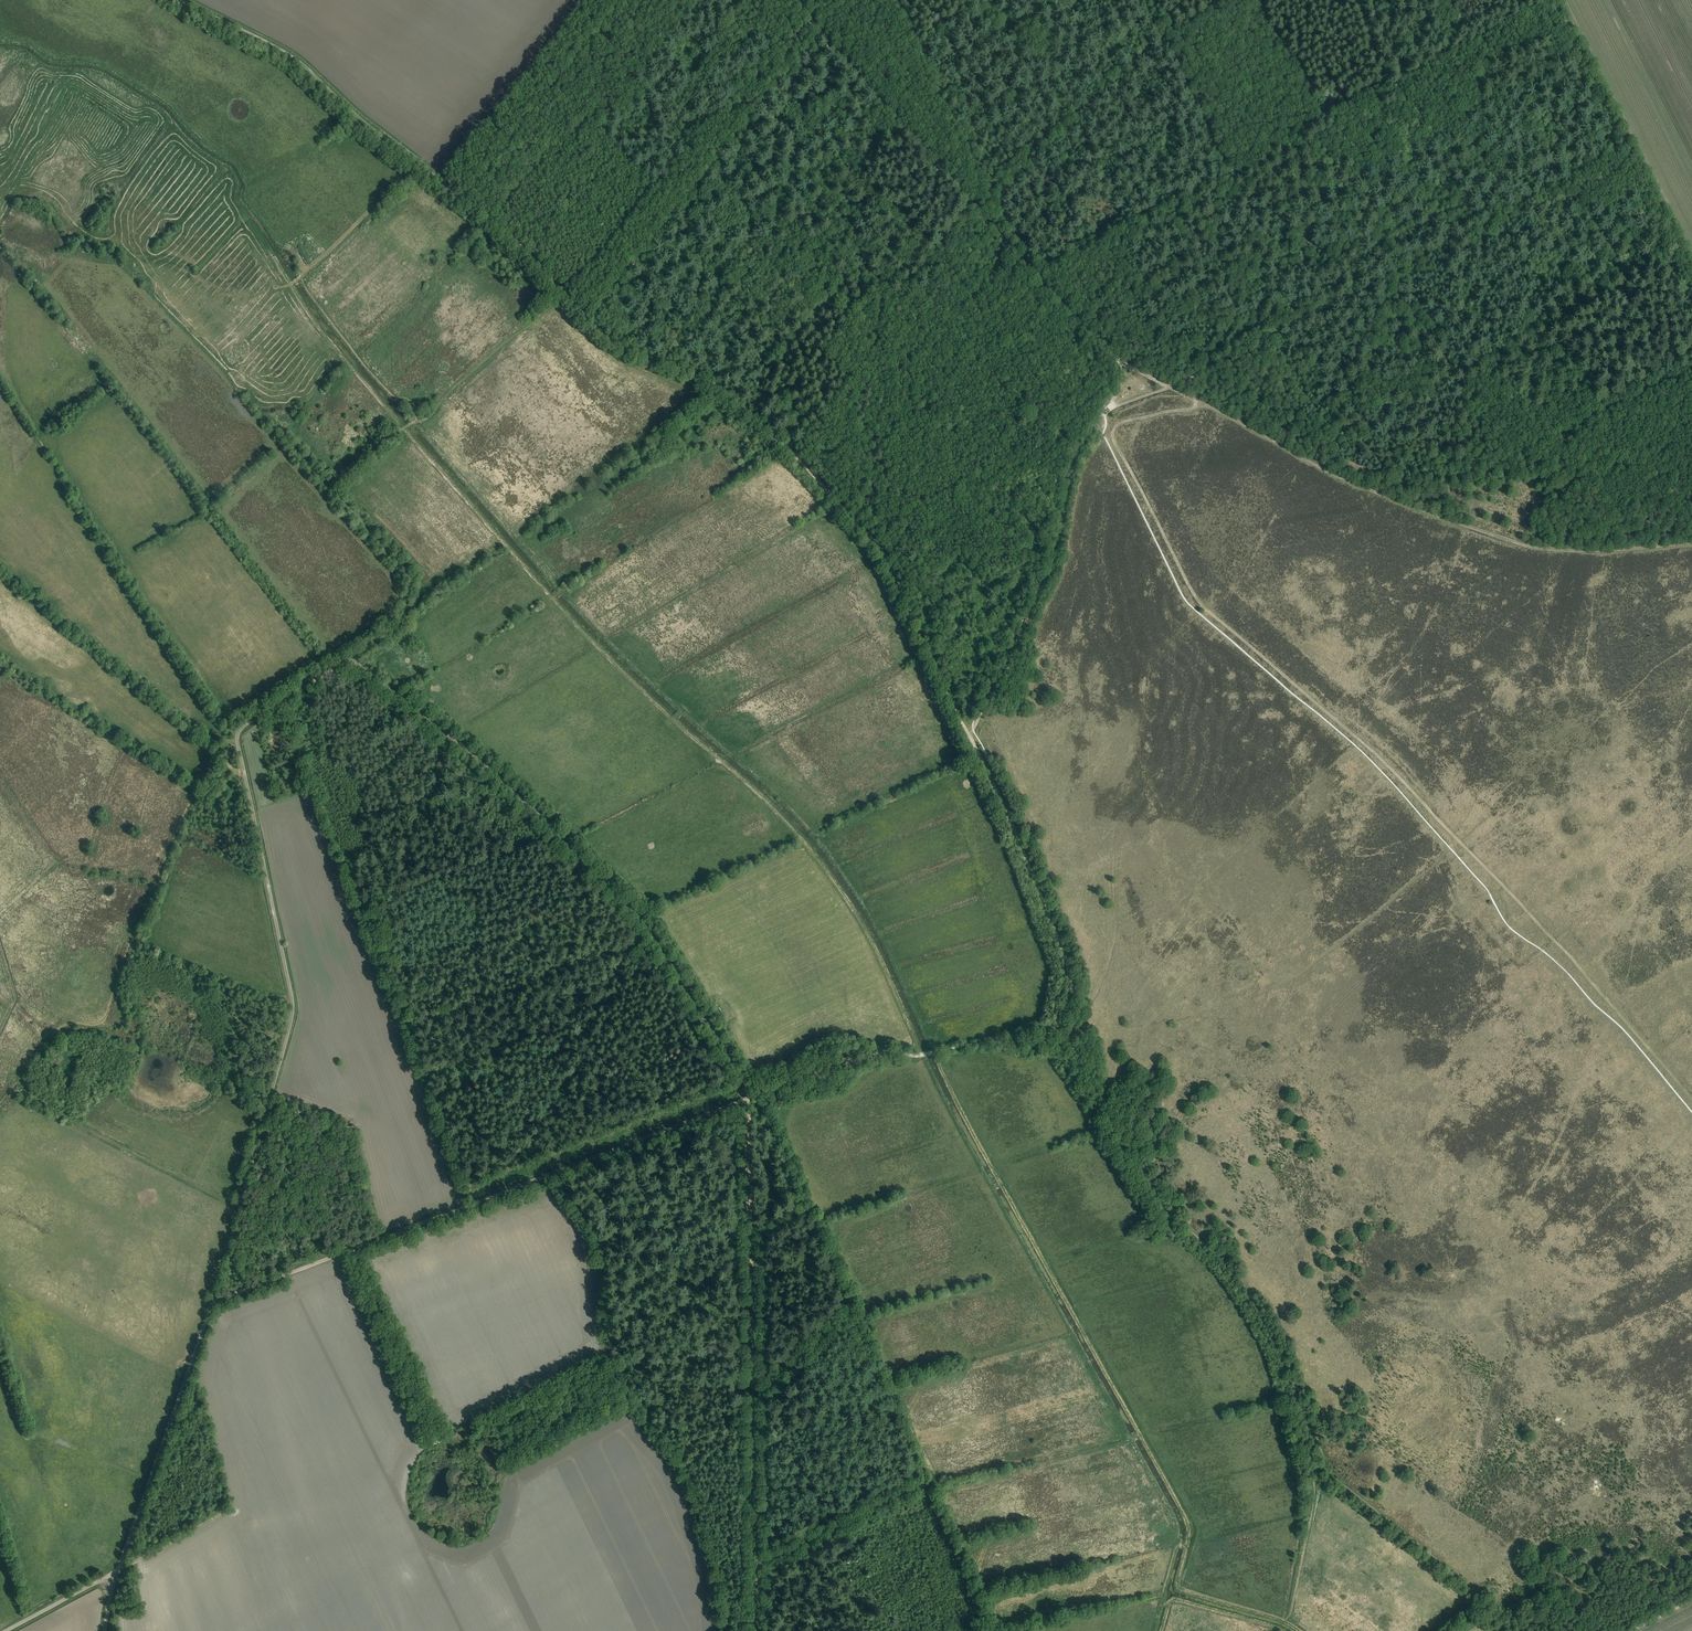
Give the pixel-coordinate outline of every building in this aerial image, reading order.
[(625,1347),(629,1353),(633,1350),(628,1344),(625,1347)]
